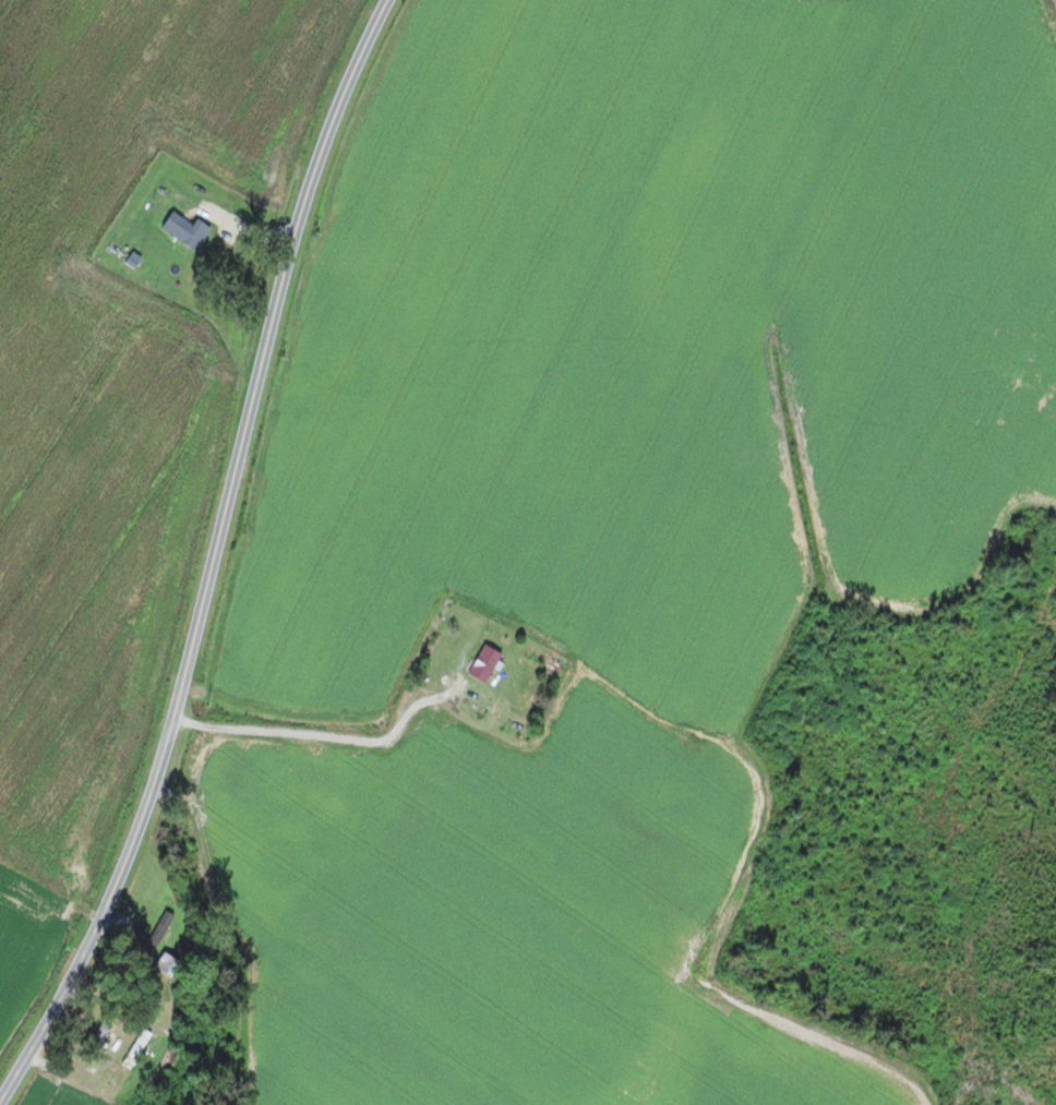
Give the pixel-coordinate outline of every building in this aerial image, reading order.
[(193,224),(174,210),(162,227),(195,251),(212,228),(198,218),(193,224)] [(469,674),(486,684),(503,653),(486,644),(469,674)]
